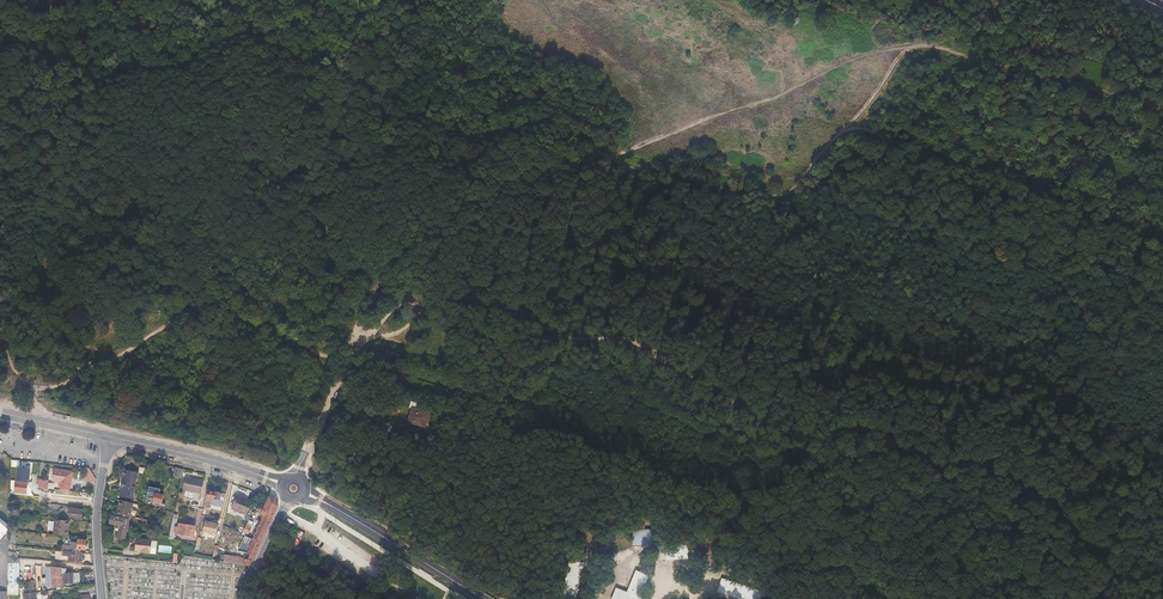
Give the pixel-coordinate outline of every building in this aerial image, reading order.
[(412,390),(416,379),(407,376),(404,387),(412,390)] [(426,426),(431,410),(414,405),(409,420),(426,426)] [(181,478),(183,469),(175,467),(174,477),(181,478)] [(70,488),(72,471),(53,469),(52,480),(61,481),(60,487),(70,488)] [(135,488),(139,472),(126,469),(125,475),(126,476),(125,480),(123,479),(122,485),(135,488)] [(36,487),(38,478),(29,477),(20,476),(19,485),(36,487)] [(48,488),(49,479),(38,478),(36,487),(38,487),(45,488),(48,488)] [(202,493),(204,481),(186,478),(183,489),(202,493)] [(132,499),(135,488),(122,485),(121,486),(122,486),(120,496),(132,499)] [(71,498),(72,490),(61,489),(60,497),(71,498)] [(224,501),(225,494),(217,492),(216,493),(207,491),(204,507),(209,508),(211,498),(224,501)] [(247,515),(253,500),(246,497),(246,495),(237,492),(232,509),(247,515)] [(162,505),(163,496),(155,494),(154,503),(162,505)] [(267,528),(278,505),(275,498),(269,496),(267,502),(261,515),(263,516),(259,525),(256,533),(254,532),(251,538),(253,539),(261,542),(267,528)] [(130,518),(131,516),(133,503),(119,500),(118,506),(120,507),(118,513),(118,515),(130,518)] [(82,519),(83,509),(77,508),(77,506),(51,503),(50,510),(59,511),(59,508),(68,509),(68,514),(70,514),(69,517),(82,519)] [(175,536),(178,520),(179,520),(180,516),(175,514),(170,540),(178,541),(178,536),(175,536)] [(125,540),(129,520),(111,516),(110,523),(121,526),(118,538),(125,540)] [(10,528),(0,519),(0,540),(10,528)] [(68,536),(69,529),(69,521),(55,519),(53,534),(68,536)] [(217,534),(219,524),(205,522),(204,532),(217,534)] [(177,534),(187,535),(186,542),(189,542),(190,536),(195,537),(197,527),(180,524),(180,528),(178,527),(177,534)] [(248,535),(251,528),(245,525),(242,533),(248,535)] [(650,548),(650,530),(642,530),(636,530),(630,530),(630,548),(650,548)] [(78,543),(73,542),(71,542),(70,545),(64,545),(63,550),(81,552),(81,549),(85,550),(86,547),(88,547),(88,544),(86,544),(87,540),(79,539),(78,543)] [(150,552),(151,550),(151,541),(136,539),(134,551),(140,551),(140,553),(148,554),(150,552)] [(254,558),(261,542),(253,539),(249,548),(250,548),(248,553),(249,554),(247,559),(244,559),(245,564),(251,565),(252,562),(252,557),(254,558)] [(688,557),(686,543),(666,546),(668,559),(688,557)] [(82,562),(82,552),(81,552),(63,550),(63,555),(69,556),(68,560),(82,562)] [(19,584),(20,557),(8,555),(7,584),(18,584),(19,584)] [(582,563),(569,560),(561,598),(575,598),(582,563)] [(80,582),(79,572),(70,573),(70,568),(45,566),(46,587),(60,586),(60,584),(80,582)] [(615,589),(612,598),(640,598),(648,576),(634,572),(627,593),(615,589)] [(722,579),(718,591),(741,598),(759,598),(761,592),(722,579)] [(18,593),(18,584),(7,584),(7,592),(18,593)]
